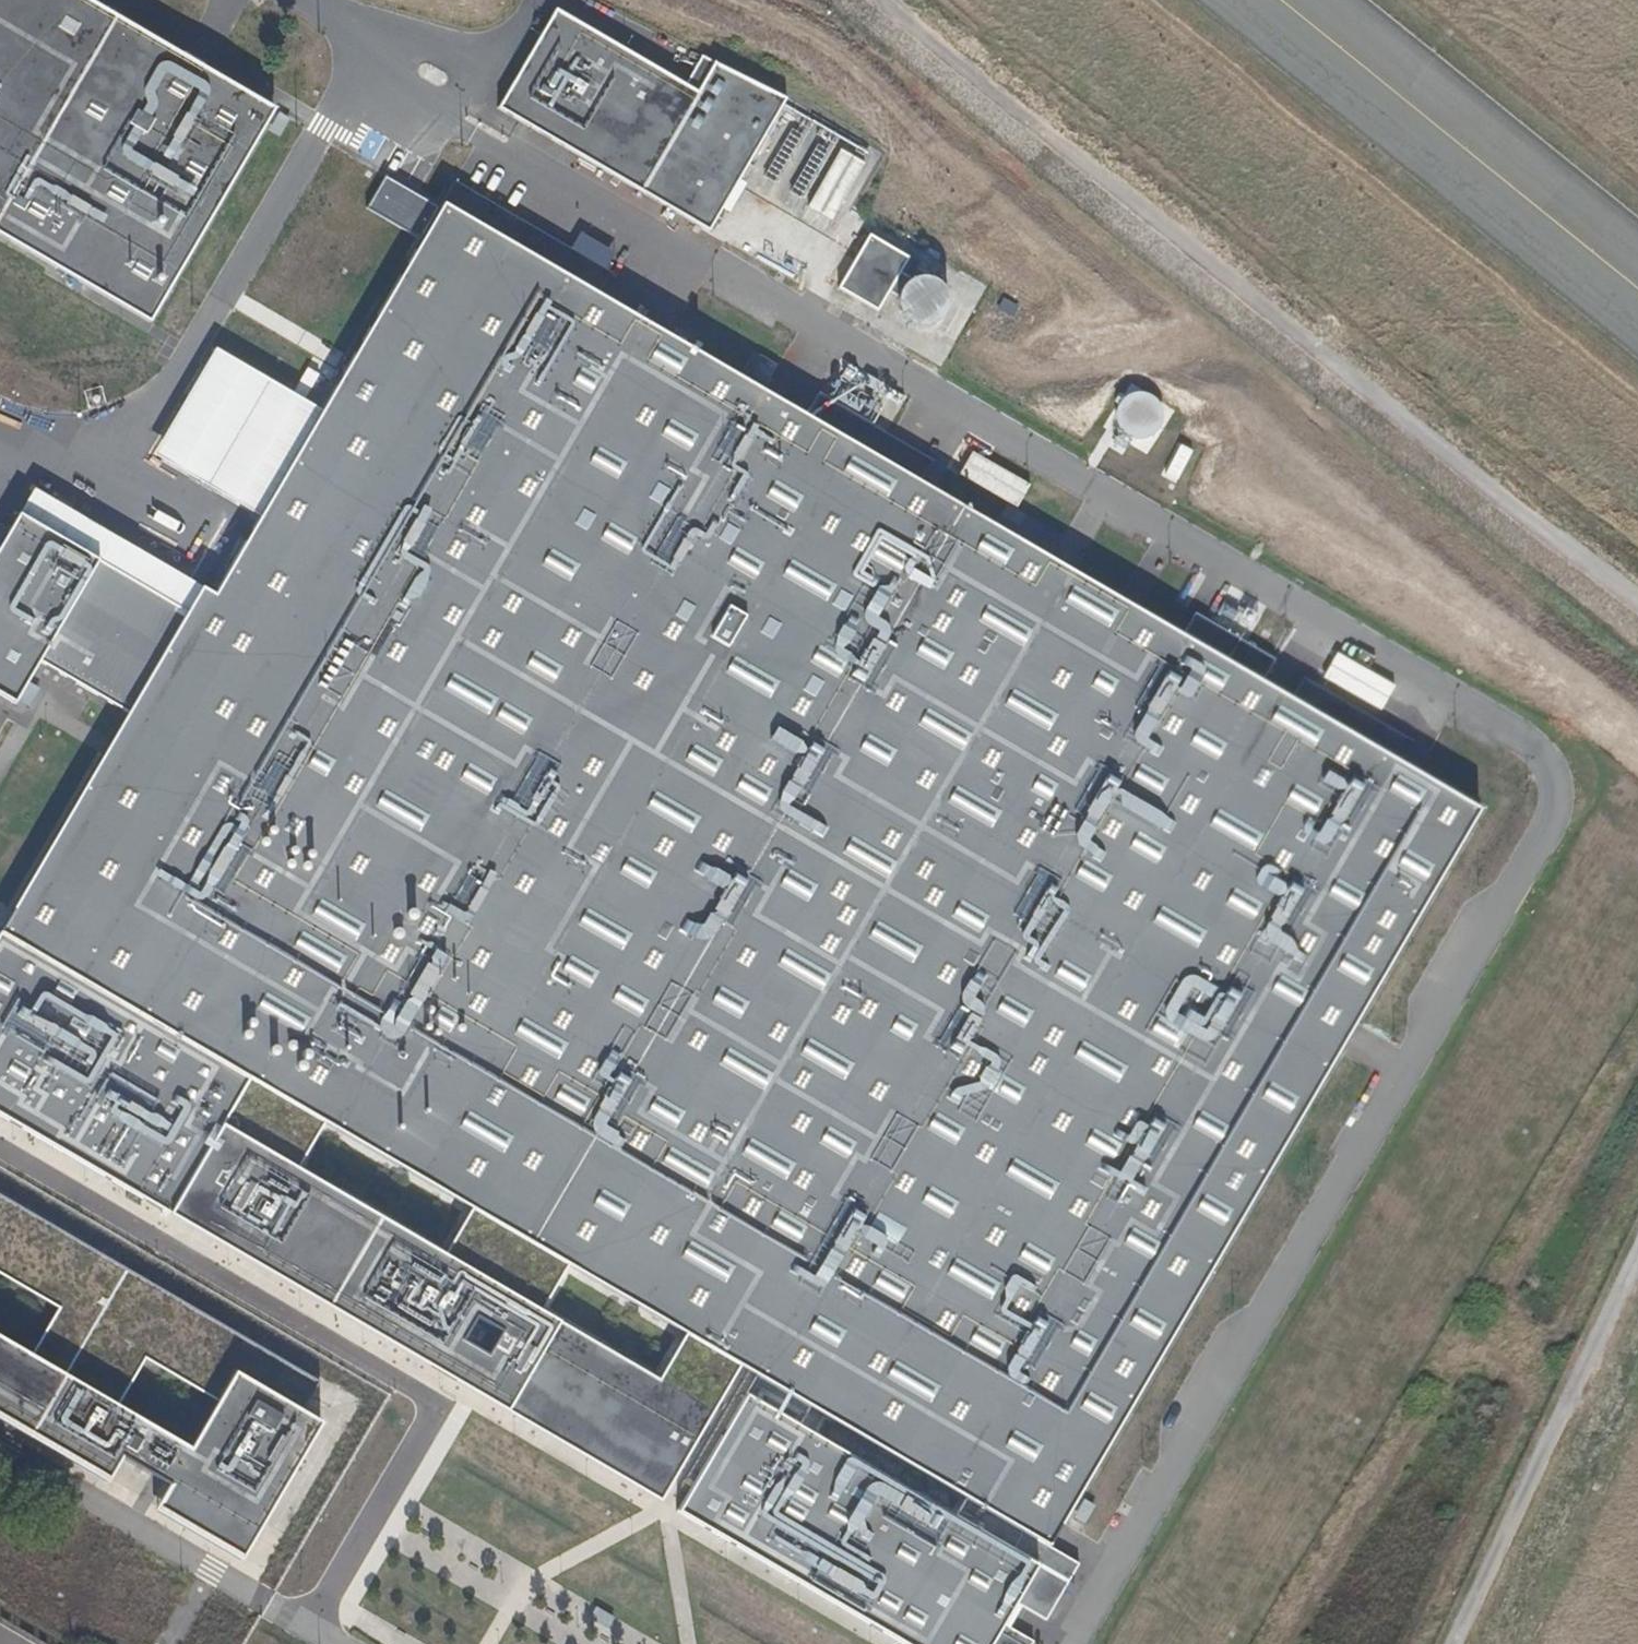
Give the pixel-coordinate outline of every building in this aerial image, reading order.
[(153,325),(268,131),(278,111),(88,0),(0,0),(0,236),(48,264),(153,325)] [(555,11),(497,109),(708,233),(785,103),(718,64),(699,95),(555,11)] [(865,162),(841,149),(809,206),(833,220),(865,162)] [(1483,813),(438,208),(217,594),(204,587),(190,611),(133,715),(115,749),(8,920),(1,932),(249,1077),(326,1122),(475,1209),(569,1264),(688,1333),(743,1365),(752,1371),(761,1376),(1052,1548),(1483,813)] [(190,611),(22,514),(0,550),(0,692),(16,701),(42,662),(133,715),(190,611)] [(1,932),(0,933),(0,1110),(665,1500),(743,1365),(688,1333),(661,1383),(544,1310),(569,1264),(475,1209),(448,1253),(301,1167),(326,1122),(249,1077),(1,932)] [(323,1380),(0,1193),(0,1414),(109,1478),(123,1454),(173,1483),(159,1508),(242,1555),(321,1425),(305,1413),(323,1380)] [(761,1376),(681,1509),(910,1643),(1034,1643),(1081,1565),(1052,1548),(761,1376)]
